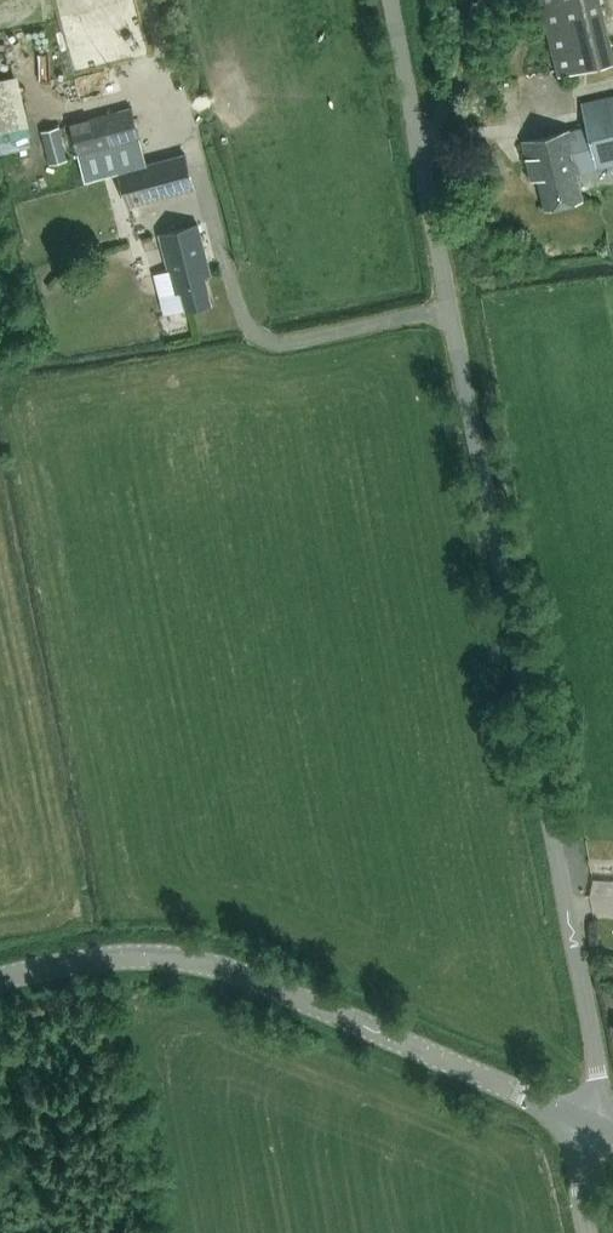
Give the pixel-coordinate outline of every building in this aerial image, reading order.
[(601,0),(541,0),(559,73),(612,60),(612,49),(601,0)] [(0,76),(0,150),(29,147),(20,73),(0,76)] [(612,163),(612,95),(585,102),(589,128),(571,131),(535,139),(525,142),(532,178),(539,177),(548,206),(582,197),(576,168),(587,166),(588,169),(612,163)] [(138,130),(131,107),(70,123),(78,156),(86,184),(104,179),(119,175),(128,205),(196,187),(186,152),(148,162),(139,129),(138,130)] [(40,129),(49,160),(67,156),(59,124),(40,129)] [(187,308),(212,302),(205,274),(211,273),(199,224),(162,234),(176,293),(183,291),(187,308)]
